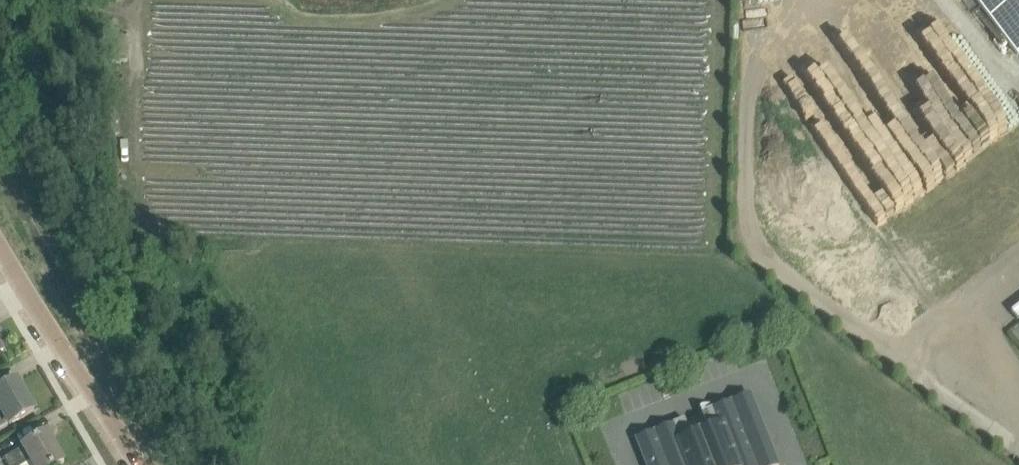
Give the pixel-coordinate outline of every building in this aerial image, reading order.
[(1016,55),(1018,53),(1018,0),(976,0),(1016,55)] [(17,421),(34,411),(17,381),(0,391),(0,429),(8,424),(9,426),(17,421)] [(772,449),(750,394),(714,408),(701,413),(706,424),(689,431),(685,419),(672,424),(672,425),(636,439),(646,464),(778,464),(772,449)] [(64,462),(48,434),(4,459),(7,464),(60,464),(64,462)]
